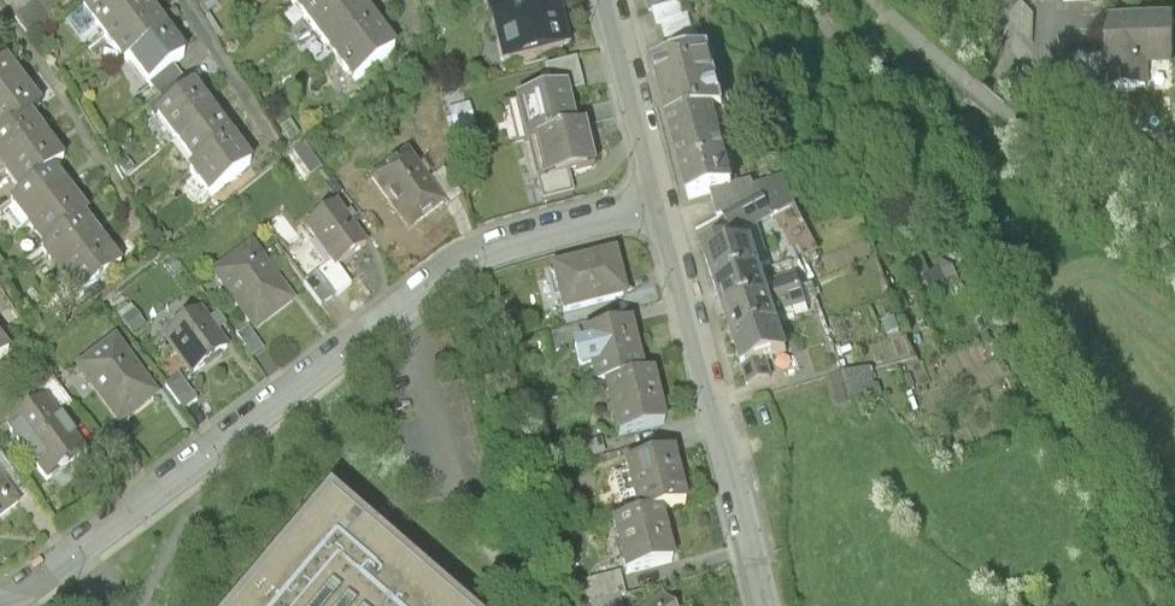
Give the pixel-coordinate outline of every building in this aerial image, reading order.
[(104,47),(146,12),(136,0),(110,0),(84,22),(104,47)] [(313,40),(357,6),(352,0),(310,0),(292,14),(313,40)] [(644,10),(686,0),(641,0),(644,10)] [(670,6),(672,45),(699,43),(696,4),(670,6)] [(313,40),(334,66),(378,32),(357,6),(313,40)] [(104,47),(125,71),(166,37),(146,12),(104,47)] [(559,12),(493,27),(506,82),(572,67),(559,12)] [(1171,14),(1105,13),(1104,77),(1144,78),(1144,57),(1170,58),(1171,14)] [(398,58),(378,32),(334,66),(354,93),(398,58)] [(187,61),(166,37),(125,71),(146,96),(187,61)] [(709,57),(654,71),(669,125),(713,116),(723,113),(721,105),(725,105),(728,101),(726,91),(721,89),(717,90),(709,57)] [(25,92),(7,69),(0,74),(0,110),(25,92)] [(25,92),(0,110),(0,146),(31,122),(42,114),(25,92)] [(152,131),(172,156),(217,122),(196,96),(152,131)] [(566,98),(515,113),(527,156),(539,153),(578,142),(566,98)] [(669,125),(679,171),(724,160),(713,116),(669,125)] [(2,181),(49,146),(31,122),(0,146),(0,178),(2,181)] [(172,156),(193,182),(237,148),(217,122),(172,156)] [(578,142),(539,153),(551,195),(597,182),(585,140),(578,142)] [(67,169),(49,146),(2,181),(20,204),(56,177),(67,169)] [(257,174),(237,148),(193,182),(213,208),(257,174)] [(451,208),(410,157),(372,188),(412,238),(451,208)] [(732,189),(724,160),(679,171),(688,200),(732,189)] [(9,213),(26,234),(73,199),(56,177),(20,204),(9,213)] [(89,221),(73,199),(26,234),(42,256),(84,225),(89,221)] [(371,249),(339,210),(307,237),(339,276),(371,249)] [(37,260),(56,285),(103,250),(84,225),(42,256),(37,260)] [(614,245),(548,261),(560,310),(626,294),(614,245)] [(122,275),(103,250),(56,285),(75,310),(122,275)] [(252,251),(212,279),(254,338),(294,310),(252,251)] [(709,267),(719,296),(763,280),(753,251),(709,267)] [(719,296),(729,325),(774,309),(763,280),(719,296)] [(729,325),(740,354),(784,338),(774,309),(729,325)] [(591,382),(601,379),(642,368),(628,313),(579,326),(582,339),(569,342),(576,368),(586,366),(591,382)] [(231,357),(201,316),(161,345),(191,386),(231,357)] [(794,367),(784,338),(740,354),(750,383),(794,367)] [(115,346),(75,377),(120,437),(161,405),(115,346)] [(0,352),(0,377),(12,368),(0,352)] [(652,366),(642,368),(601,379),(614,428),(665,415),(652,366)] [(869,367),(829,377),(837,407),(882,395),(879,382),(873,383),(869,367)] [(186,408),(197,402),(182,378),(172,385),(186,408)] [(89,471),(46,408),(7,434),(50,497),(89,471)] [(621,456),(634,508),(659,501),(684,494),(671,443),(621,456)] [(322,483),(216,605),(465,605),(322,483)] [(0,486),(0,527),(19,512),(0,486)] [(672,553),(659,501),(634,508),(609,514),(622,566),(672,553)] [(585,582),(592,603),(631,591),(625,570),(585,582)] [(662,592),(642,605),(672,605),(662,592)]
